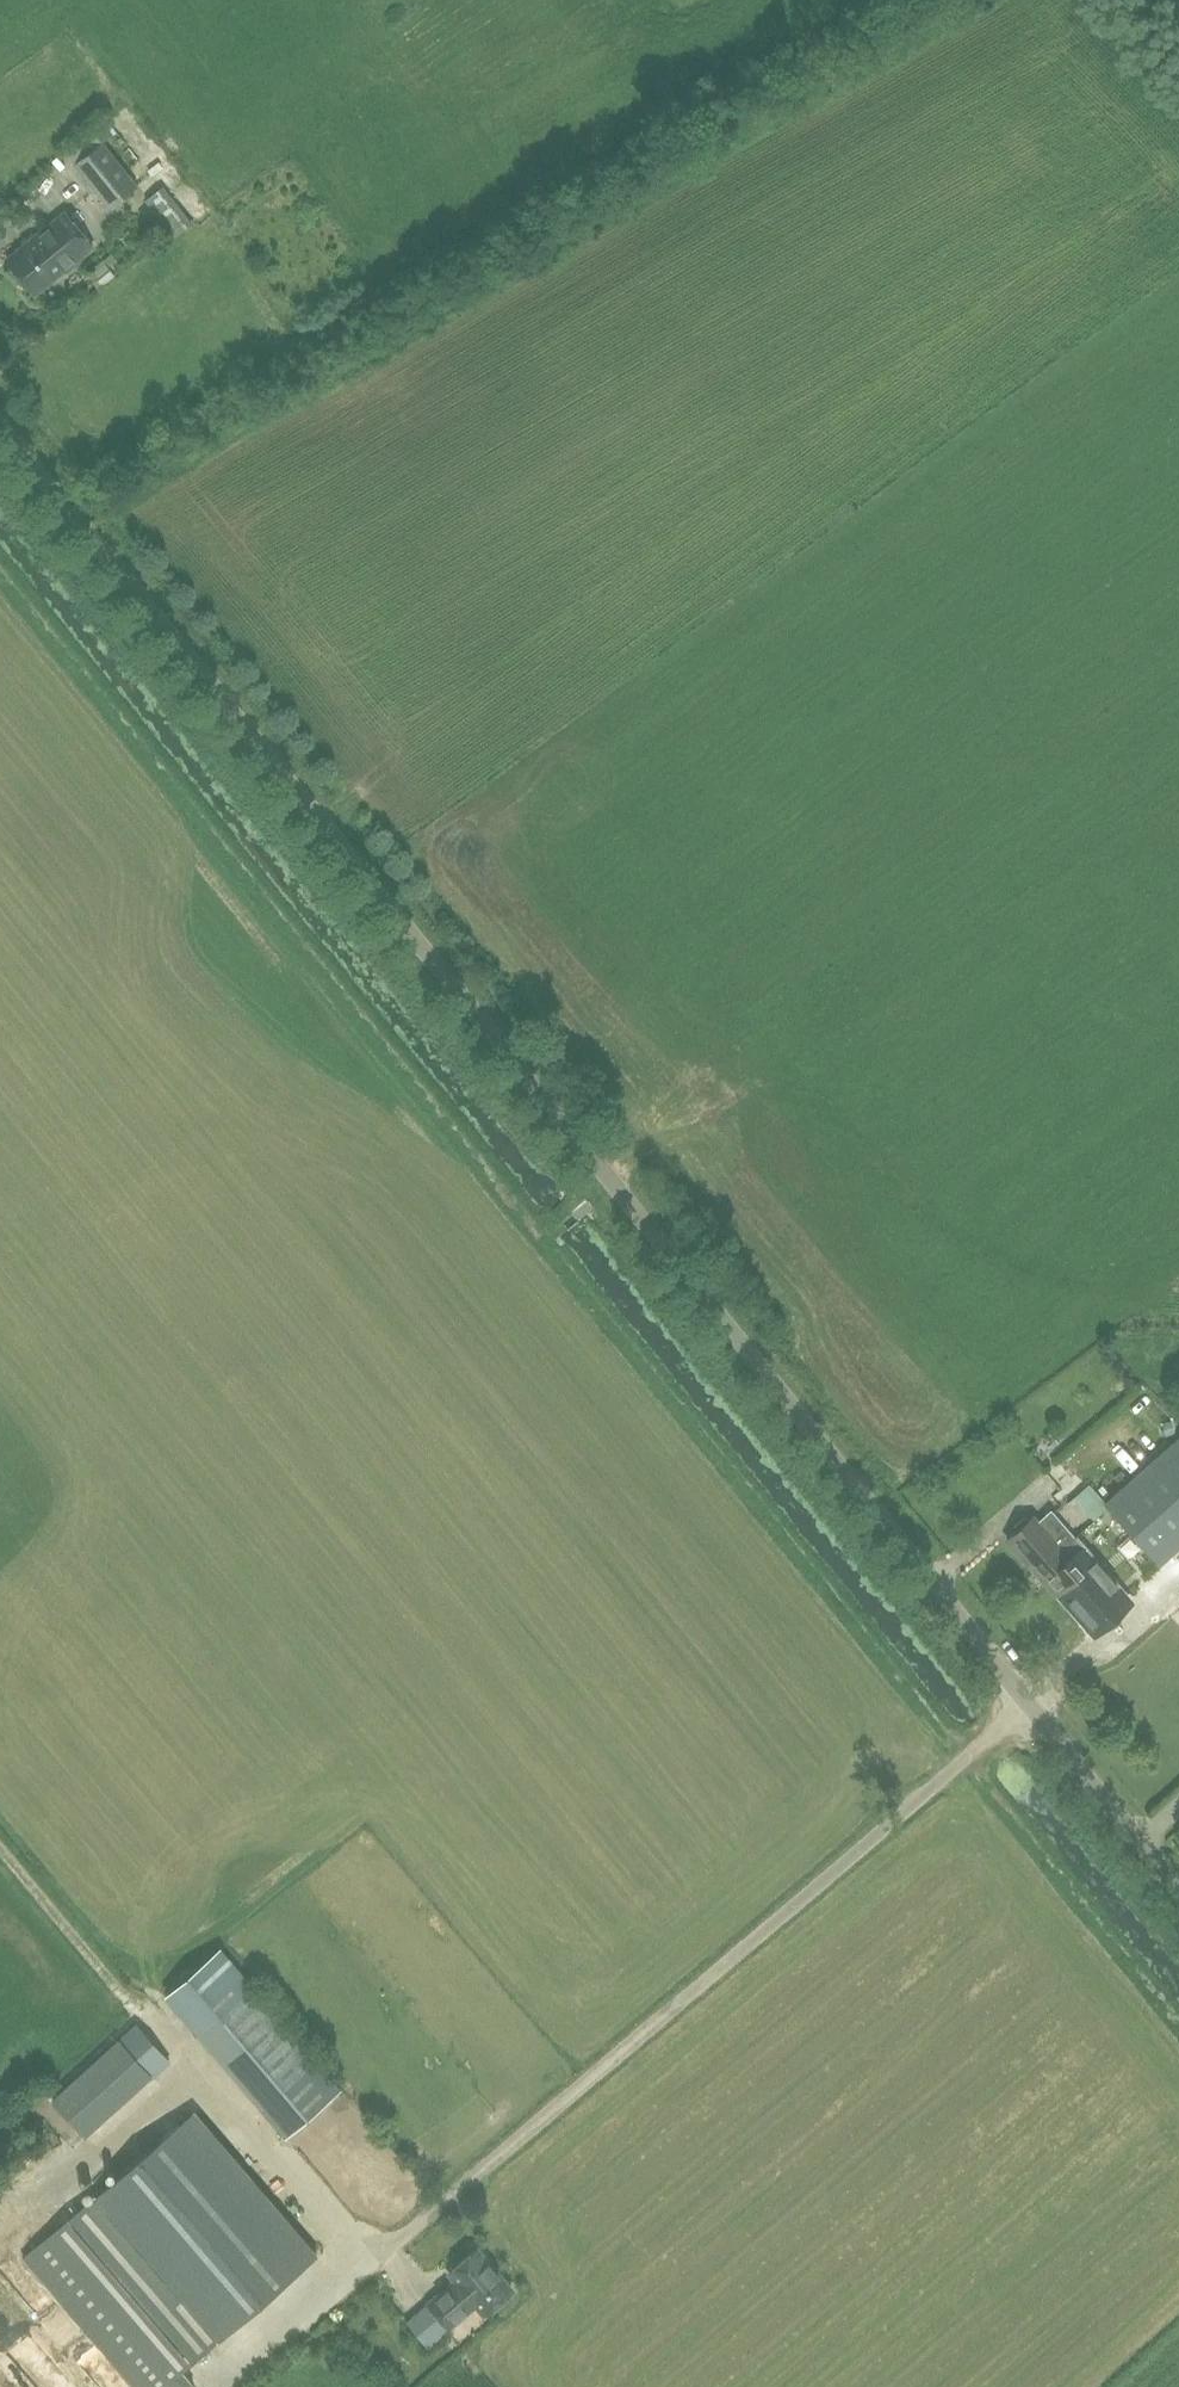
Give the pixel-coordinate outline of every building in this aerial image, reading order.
[(104,140),(76,162),(110,205),(138,183),(104,140)] [(151,173),(134,189),(166,222),(183,205),(151,173)] [(67,210),(9,257),(36,291),(95,244),(67,210)] [(1159,1564),(1178,1547),(1178,1434),(1103,1501),(1159,1564)] [(1070,1557),(1062,1548),(1076,1536),(1052,1509),(1039,1521),(1034,1515),(1030,1518),(1024,1516),(1014,1525),(1015,1532),(1008,1538),(1026,1559),(1034,1552),(1041,1559),(1032,1566),(1057,1595),(1065,1588),(1065,1587),(1082,1572),(1070,1558),(1070,1557)] [(1118,1584),(1084,1546),(1076,1536),(1062,1548),(1070,1557),(1070,1558),(1082,1572),(1065,1587),(1065,1588),(1086,1612),(1118,1584)] [(315,2058),(251,1984),(219,1947),(164,1995),(260,2106),(315,2058)] [(143,2061),(160,2047),(129,2010),(112,2025),(143,2061)] [(119,2040),(53,2099),(85,2135),(151,2076),(119,2040)] [(194,2112),(25,2259),(135,2386),(193,2386),(194,2386),(182,2371),(317,2255),(194,2112)] [(448,2270),(455,2278),(429,2301),(451,2326),(477,2303),(485,2312),(511,2289),(476,2247),(448,2270)] [(21,2268),(7,2254),(0,2261),(0,2273),(8,2281),(21,2268)] [(0,2306),(0,2345),(13,2360),(32,2343),(0,2306)]
